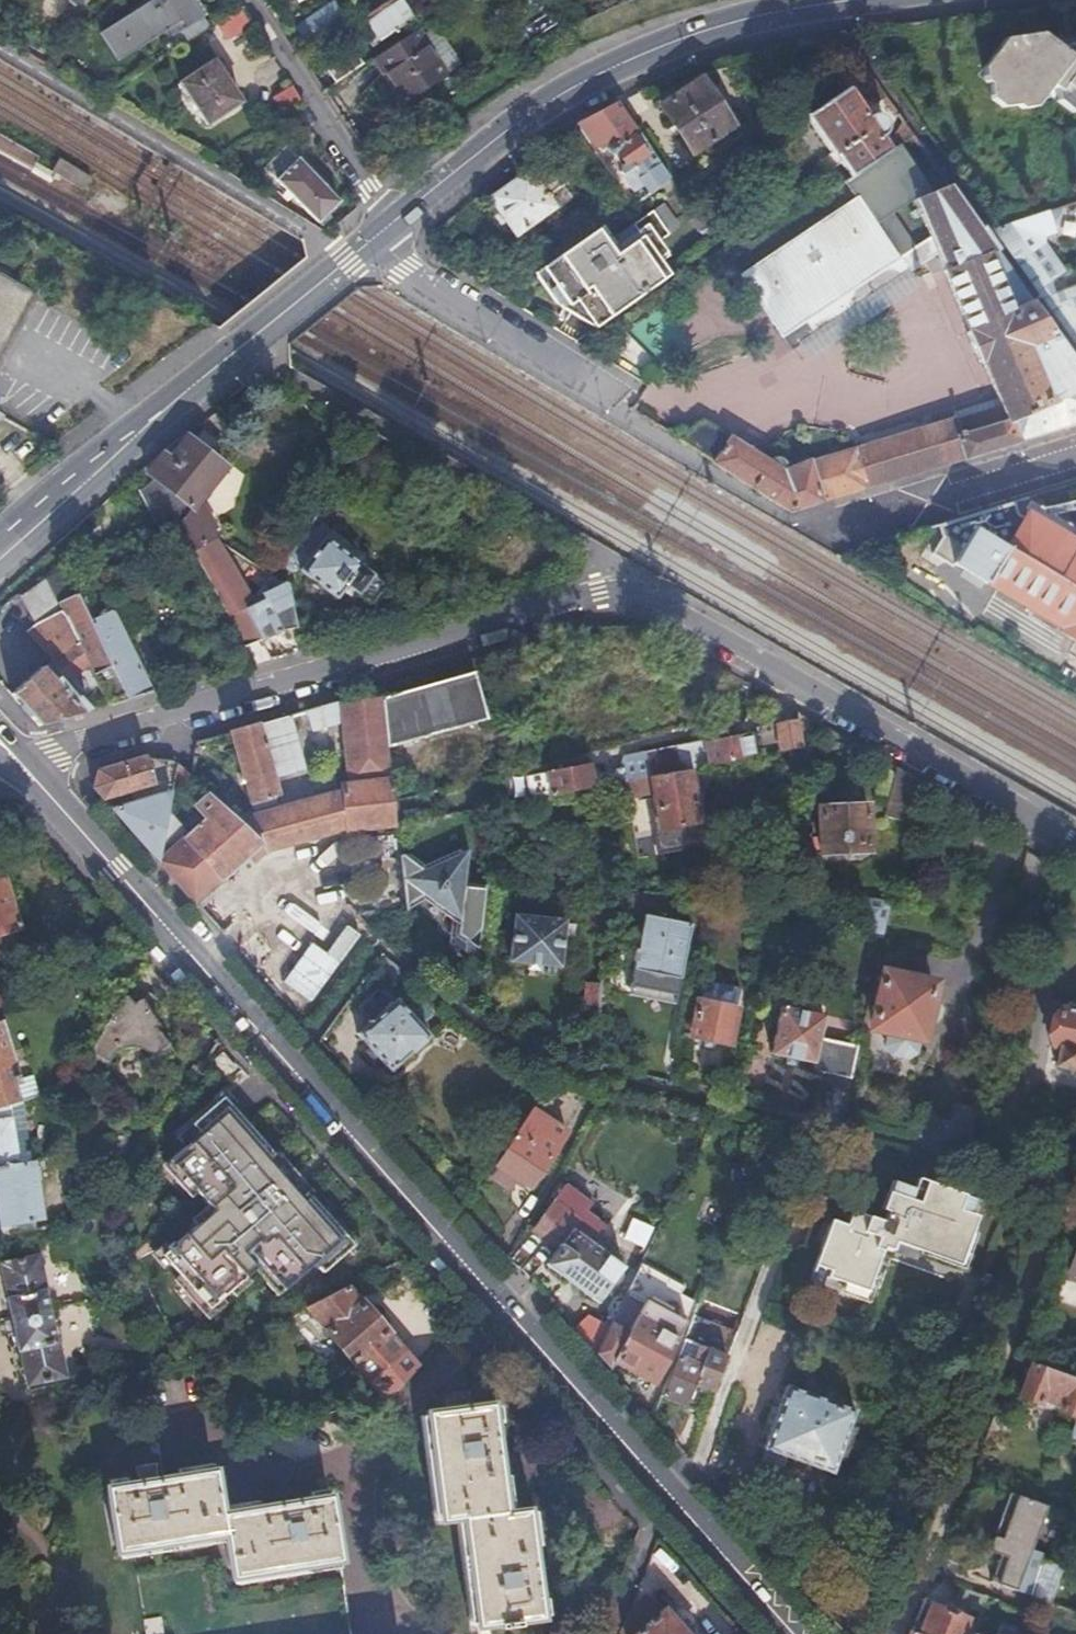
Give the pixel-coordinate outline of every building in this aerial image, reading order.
[(101,35),(117,60),(167,27),(173,37),(204,16),(194,0),(155,0),(101,35)] [(366,17),(375,31),(368,36),(373,45),(414,17),(402,0),(391,0),(366,17)] [(332,25),(341,16),(331,2),(293,29),(304,45),(332,25)] [(251,23),(240,7),(215,24),(226,40),(251,23)] [(447,76),(416,32),(374,59),(404,103),(447,76)] [(1061,94),(1059,96),(1059,103),(1075,115),(1075,52),(1074,54),(1047,33),(1003,39),(981,66),(983,78),(986,81),(988,96),(1000,105),(1014,103),(1020,108),(1034,107),(1050,85),(1061,94)] [(353,48),(326,67),(336,81),(362,63),(353,48)] [(213,61),(177,84),(204,125),(240,102),(213,61)] [(862,63),(839,80),(851,96),(874,80),(862,63)] [(301,98),(288,79),(272,90),(284,109),(301,98)] [(692,80),(654,107),(686,152),(724,124),(692,80)] [(839,80),(798,110),(824,144),(827,143),(849,174),(884,148),(874,134),(877,132),(880,129),(881,125),(882,122),(881,117),(879,114),(876,112),(873,110),(869,109),(865,110),(862,112),(851,96),(839,80)] [(593,113),(572,126),(589,150),(596,146),(604,147),(604,150),(605,153),(608,155),(610,156),(613,156),(616,155),(622,164),(618,166),(617,171),(620,176),(624,176),(630,171),(645,193),(668,176),(616,98),(593,113)] [(568,129),(552,139),(573,168),(588,158),(568,129)] [(280,146),(259,168),(316,220),(336,198),(280,146)] [(527,173),(488,200),(512,237),(552,209),(545,198),(559,188),(549,174),(534,183),(527,173)] [(945,183),(910,199),(925,236),(893,257),(851,199),(737,281),(780,340),(801,326),(811,340),(932,254),(965,330),(962,332),(975,362),(978,361),(997,408),(808,467),(806,464),(778,473),(701,422),(676,441),(729,475),(788,514),(1075,425),(1075,374),(945,183)] [(543,268),(535,274),(558,304),(598,327),(671,272),(660,259),(669,252),(658,238),(668,231),(651,208),(612,237),(602,224),(543,268)] [(992,227),(1004,244),(1047,307),(1075,349),(1075,286),(1048,295),(1042,286),(1061,274),(1040,244),(1041,234),(1051,231),(1044,210),(992,227)] [(22,281),(0,269),(0,360),(38,290),(22,281)] [(260,642),(244,612),(211,548),(217,544),(201,513),(196,510),(226,469),(188,441),(172,461),(164,456),(150,474),(157,479),(139,493),(156,522),(172,514),(243,647),(251,644),(260,642)] [(957,516),(976,529),(966,547),(953,540),(945,542),(934,561),(954,573),(956,570),(1065,633),(1063,635),(1075,643),(1075,543),(1070,540),(1075,530),(1075,527),(1046,509),(1029,513),(1025,522),(1017,518),(1015,511),(993,517),(990,506),(957,516)] [(350,548),(311,520),(277,566),(289,575),(295,573),(336,603),(346,590),(369,608),(384,588),(344,557),(350,548)] [(108,709),(152,696),(114,615),(110,613),(96,620),(90,623),(80,601),(77,596),(71,599),(58,574),(46,579),(57,602),(61,609),(87,665),(90,670),(96,683),(108,709)] [(282,658),(302,653),(288,586),(269,577),(244,612),(260,642),(275,637),(282,658)] [(46,578),(18,599),(40,627),(61,609),(57,602),(46,579),(46,578)] [(90,623),(96,620),(85,599),(80,601),(90,623)] [(61,609),(40,627),(32,634),(67,674),(87,665),(61,609)] [(43,669),(11,696),(18,704),(39,728),(89,714),(81,705),(81,697),(70,683),(60,691),(43,669)] [(97,711),(108,709),(96,683),(90,670),(80,675),(97,711)] [(384,694),(384,695),(390,747),(474,721),(461,672),(384,694)] [(168,818),(158,862),(194,903),(260,844),(266,849),(351,826),(352,830),(398,825),(390,747),(384,695),(344,698),(231,731),(252,800),(257,799),(259,807),(276,802),(274,795),(278,794),(267,757),(292,749),(290,743),(328,732),(327,726),(344,721),(353,784),(345,785),(346,793),(239,823),(210,794),(194,808),(204,820),(186,837),(168,818)] [(779,724),(784,750),(804,746),(800,720),(779,724)] [(695,767),(755,756),(752,734),(679,747),(682,770),(693,767),(695,767)] [(673,754),(649,758),(652,776),(675,771),(673,754)] [(92,788),(102,798),(151,783),(143,758),(132,761),(97,773),(92,788)] [(652,776),(649,758),(629,762),(624,770),(594,776),(592,765),(529,777),(532,798),(553,794),(604,785),(611,783),(652,776)] [(180,764),(175,792),(173,797),(191,800),(194,777),(180,764)] [(675,771),(652,776),(611,783),(614,800),(655,793),(658,809),(652,810),(655,825),(653,826),(655,838),(656,838),(659,854),(704,847),(704,849),(715,846),(714,835),(710,836),(704,803),(699,803),(696,785),(693,767),(682,770),(675,771)] [(919,780),(900,769),(887,817),(906,823),(919,780)] [(705,783),(696,785),(699,803),(704,803),(710,836),(714,835),(705,783)] [(175,792),(112,810),(144,846),(158,862),(168,818),(173,797),(175,792)] [(824,810),(823,850),(871,851),(872,810),(824,810)] [(402,853),(408,908),(425,899),(452,919),(449,947),(478,968),(487,882),(470,880),(471,872),(467,872),(470,847),(463,850),(459,848),(424,863),(424,868),(418,871),(410,852),(404,854),(402,853)] [(23,953),(0,875),(0,960),(23,953)] [(745,895),(744,907),(762,907),(762,896),(745,895)] [(520,913),(512,960),(561,967),(568,919),(520,913)] [(643,919),(634,973),(680,979),(688,925),(643,919)] [(258,971),(275,959),(265,945),(248,958),(258,971)] [(906,1036),(919,1039),(932,986),(884,974),(872,1027),(885,1031),(882,1045),(902,1050),(906,1036)] [(598,1007),(600,983),(587,981),(585,1005),(598,1007)] [(699,1001),(689,999),(681,1037),(726,1046),(738,995),(702,987),(699,1001)] [(370,1022),(356,1035),(387,1072),(428,1037),(396,999),(392,1002),(382,989),(359,1009),(370,1022)] [(135,1003),(126,993),(88,1055),(107,1067),(110,1061),(114,1055),(118,1051),(123,1048),(127,1047),(134,1046),(140,1047),(145,1049),(152,1054),(158,1062),(175,1046),(158,1028),(161,1025),(143,996),(135,1003)] [(783,1010),(772,1055),(812,1065),(824,1018),(783,1010)] [(1059,1014),(1053,1049),(1062,1052),(1059,1068),(1075,1071),(1075,1017),(1059,1014)] [(7,1110),(22,1106),(39,1102),(32,1080),(19,1084),(18,1080),(12,1081),(9,1072),(13,1071),(0,1026),(0,1112),(7,1110)] [(915,1053),(919,1039),(906,1036),(902,1050),(915,1053)] [(821,1067),(849,1074),(856,1046),(828,1039),(821,1067)] [(240,1063),(226,1048),(216,1057),(229,1073),(240,1063)] [(274,1152),(224,1096),(179,1135),(188,1145),(172,1159),(214,1208),(165,1251),(208,1301),(218,1302),(263,1262),(285,1288),(316,1260),(325,1269),(354,1243),(311,1194),(305,1200),(288,1180),(268,1158),(274,1152)] [(22,1106),(7,1110),(17,1169),(32,1169),(28,1145),(25,1143),(24,1142),(23,1139),(23,1138),(24,1136),(26,1134),(22,1106)] [(17,1169),(7,1110),(0,1112),(0,1169),(17,1169)] [(499,1163),(495,1160),(481,1179),(504,1196),(519,1177),(531,1186),(563,1138),(533,1115),(499,1163)] [(0,1169),(0,1241),(34,1231),(33,1225),(42,1223),(33,1169),(32,1169),(17,1169),(0,1169)] [(567,1171),(532,1228),(558,1245),(546,1263),(600,1297),(626,1258),(594,1237),(604,1221),(585,1207),(595,1190),(567,1171)] [(908,1203),(891,1245),(908,1251),(912,1242),(934,1186),(917,1179),(913,1189),(891,1181),(886,1195),(908,1203)] [(973,1201),(934,1186),(912,1242),(951,1257),(953,1252),(959,1254),(962,1246),(973,1219),(967,1217),(973,1201)] [(889,1251),(891,1245),(908,1203),(886,1195),(875,1223),(880,1225),(876,1235),(871,1233),(845,1223),(839,1238),(824,1232),(806,1277),(821,1283),(819,1290),(835,1296),(858,1305),(866,1286),(875,1262),(883,1265),(889,1251)] [(645,1253),(660,1224),(629,1209),(616,1237),(645,1253)] [(912,1242),(908,1251),(961,1272),(969,1250),(962,1246),(959,1254),(953,1252),(951,1257),(912,1242)] [(908,1251),(891,1245),(889,1251),(906,1257),(908,1251)] [(0,1268),(0,1277),(26,1388),(64,1379),(44,1294),(47,1292),(38,1258),(0,1268)] [(649,1290),(631,1280),(610,1323),(628,1333),(614,1361),(654,1382),(683,1320),(645,1301),(649,1290)] [(349,1285),(307,1307),(368,1378),(402,1349),(349,1285)] [(858,1305),(835,1296),(832,1306),(860,1317),(871,1288),(866,1286),(858,1305)] [(589,1314),(571,1328),(595,1354),(609,1325),(589,1314)] [(628,1333),(610,1323),(609,1325),(595,1354),(602,1362),(609,1371),(614,1361),(628,1333)] [(725,1356),(683,1338),(661,1396),(687,1409),(694,1392),(709,1398),(725,1356)] [(1030,1365),(1018,1398),(1038,1405),(1040,1398),(1060,1405),(1057,1412),(1075,1418),(1069,1439),(1075,1441),(1075,1381),(1030,1365)] [(786,1382),(750,1469),(772,1478),(782,1452),(827,1472),(852,1410),(786,1382)] [(536,1508),(529,1509),(529,1506),(507,1509),(506,1506),(513,1505),(500,1405),(493,1405),(492,1402),(470,1405),(468,1387),(443,1391),(446,1408),(427,1410),(427,1413),(417,1414),(431,1516),(441,1514),(441,1518),(464,1515),(464,1517),(453,1519),(468,1621),(478,1620),(479,1623),(543,1615),(542,1612),(549,1610),(536,1508)] [(223,1503),(224,1511),(221,1512),(213,1471),(210,1471),(209,1463),(175,1469),(176,1476),(154,1480),(151,1464),(136,1466),(138,1483),(125,1484),(123,1477),(107,1479),(109,1487),(106,1488),(117,1552),(120,1551),(121,1560),(222,1543),(220,1535),(225,1534),(232,1578),(236,1578),(238,1584),(339,1566),(338,1560),(341,1560),(329,1493),(326,1494),(324,1486),(296,1491),(298,1498),(250,1506),(249,1498),(223,1503)] [(1033,1599),(1044,1565),(1040,1563),(1042,1556),(1032,1552),(1048,1509),(1010,1496),(989,1554),(1001,1558),(992,1584),(1033,1599)] [(1056,1568),(1044,1565),(1033,1599),(1051,1606),(1062,1570),(1056,1568)] [(991,1602),(963,1591),(957,1605),(984,1617),(991,1602)] [(630,1612),(622,1632),(623,1633),(689,1633),(665,1606),(663,1608),(651,1594),(630,1612)] [(969,1622),(931,1608),(920,1633),(964,1633),(969,1622)]
